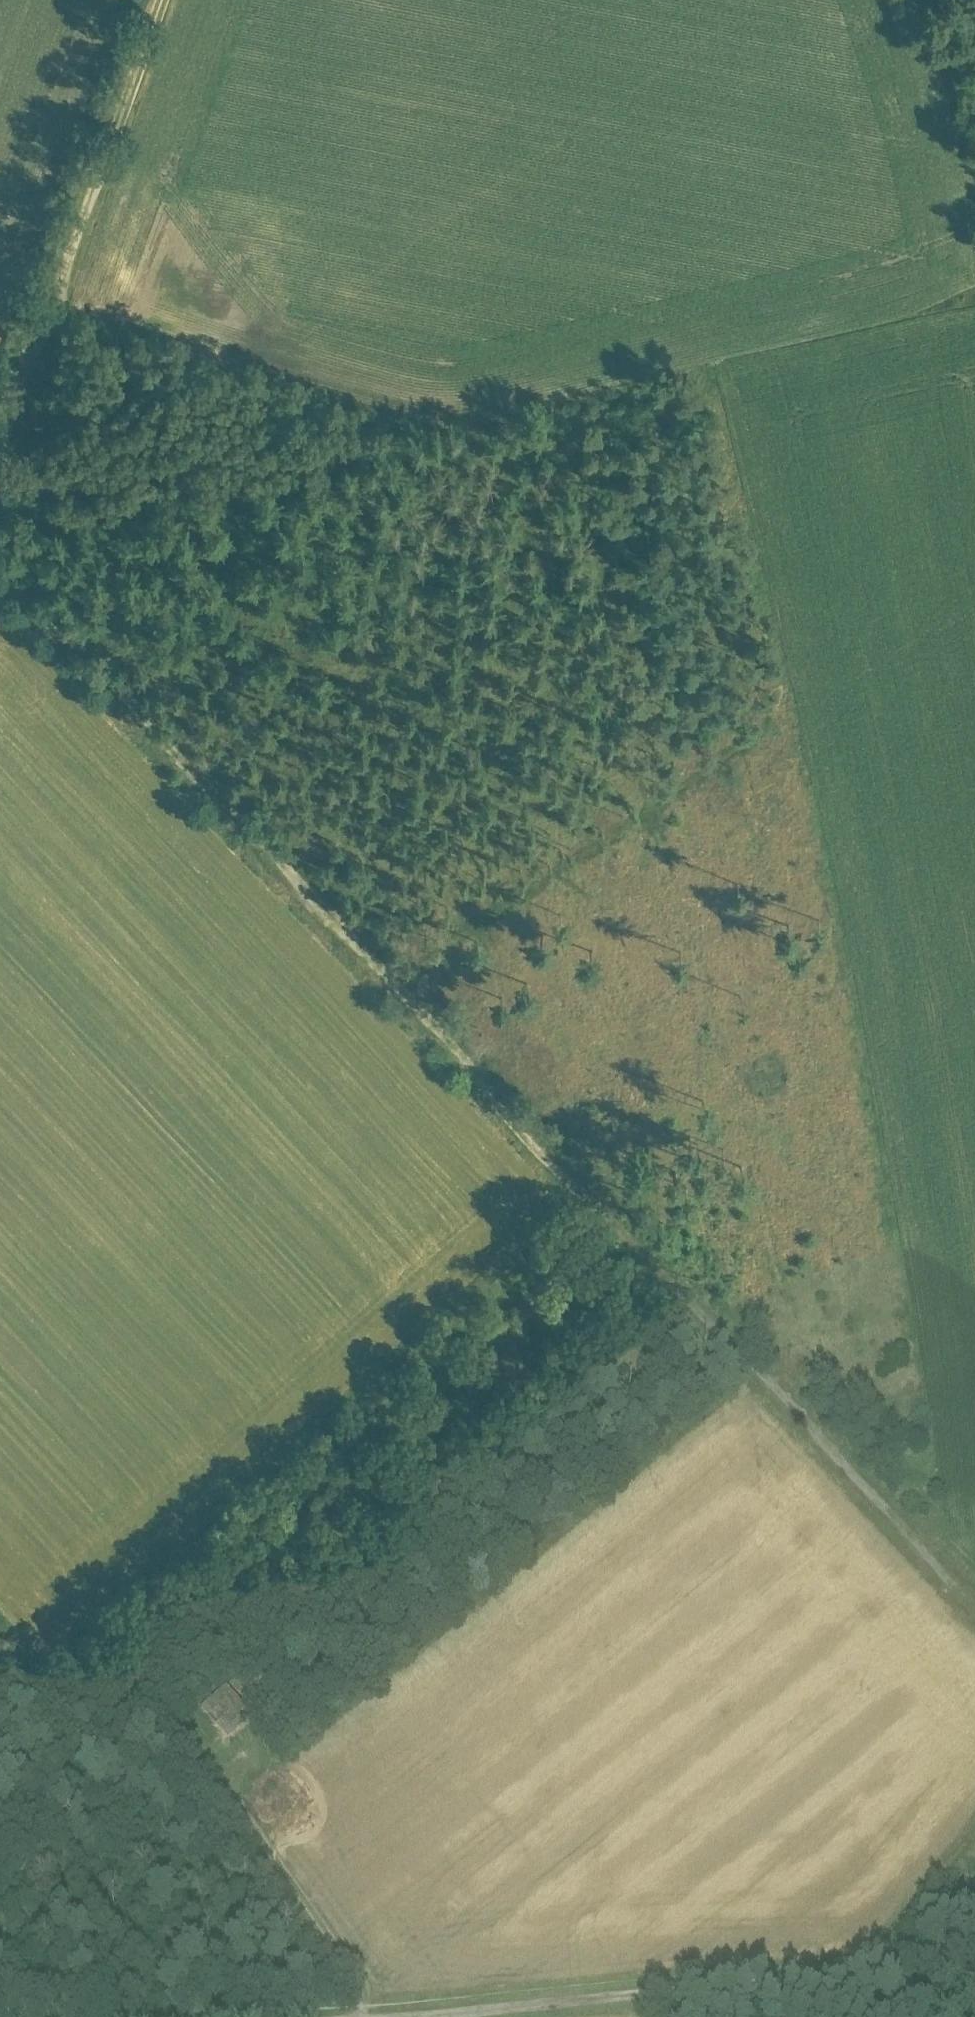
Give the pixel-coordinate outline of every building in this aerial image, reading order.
[(259,1721),(228,1688),(203,1712),(235,1744),(259,1721)]
